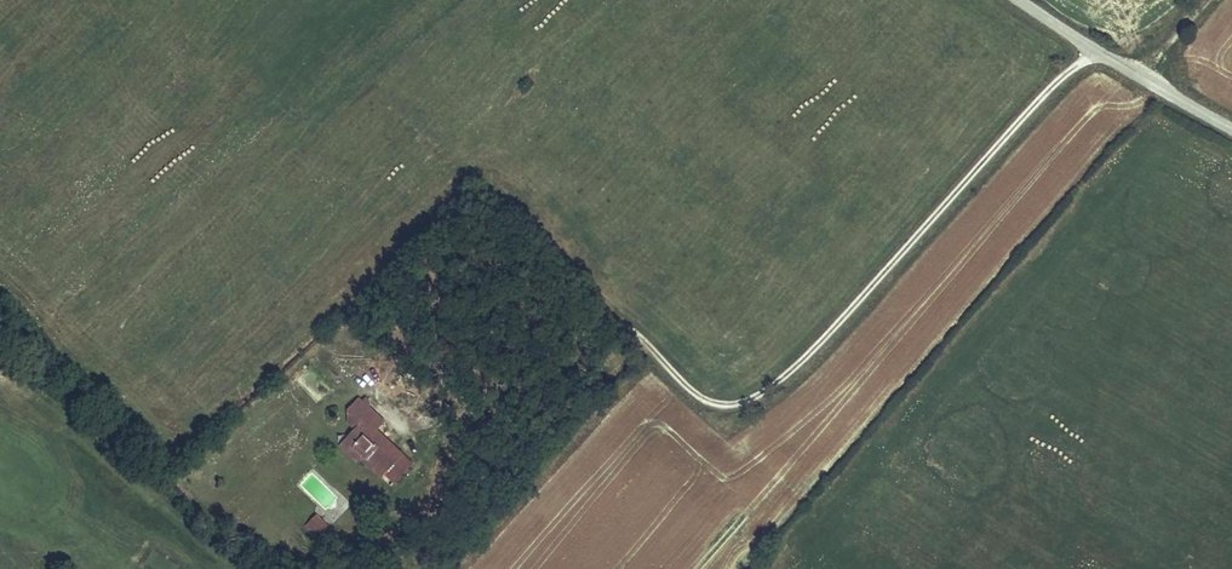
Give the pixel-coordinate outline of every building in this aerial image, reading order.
[(347,415),(349,430),(354,435),(346,443),(353,450),(349,454),(359,463),(363,459),(382,478),(400,461),(370,432),(378,424),(368,414),(368,406),(363,402),(359,406),(357,404),(347,415)] [(356,467),(359,463),(349,454),(353,450),(346,443),(338,450),(356,467)] [(388,491),(409,470),(400,461),(382,478),(363,459),(359,463),(388,491)] [(305,528),(318,541),(325,533),(312,521),(305,528)]
